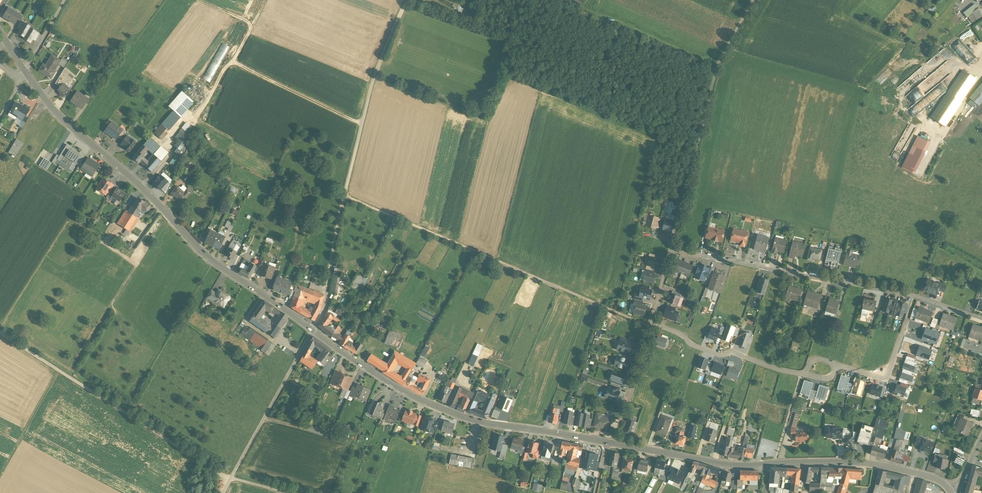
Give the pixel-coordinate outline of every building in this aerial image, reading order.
[(981,16),(981,13),(979,8),(968,16),(972,22),(981,16)] [(6,13),(3,18),(8,21),(14,12),(8,9),(6,13)] [(19,15),(14,12),(8,21),(14,25),(17,19),(20,16),(19,15)] [(20,30),(18,34),(24,38),(30,29),(31,27),(28,26),(26,26),(24,25),(23,25),(20,30)] [(30,29),(24,38),(23,39),(30,43),(32,39),(35,34),(35,33),(33,32),(32,30),(30,29)] [(211,82),(229,46),(221,42),(203,79),(211,82)] [(58,64),(61,60),(52,54),(45,66),(42,65),(39,72),(51,79),(55,73),(54,72),(58,64)] [(61,60),(58,64),(65,68),(68,62),(62,59),(61,60)] [(54,85),(56,87),(65,78),(66,80),(70,76),(64,70),(54,85)] [(963,71),(947,93),(961,102),(976,80),(963,71)] [(55,88),(57,90),(63,83),(66,86),(69,83),(66,80),(65,78),(56,87),(55,88)] [(66,86),(63,83),(57,90),(61,93),(59,94),(62,97),(65,94),(66,94),(67,93),(66,92),(68,90),(65,87),(66,86)] [(969,98),(979,106),(981,103),(981,83),(969,98)] [(88,99),(77,91),(70,101),(74,104),(75,103),(82,108),(86,102),(88,99)] [(182,92),(168,107),(173,111),(180,117),(194,102),(182,92)] [(457,100),(437,93),(435,97),(455,105),(456,104),(457,100)] [(961,102),(947,93),(930,118),(945,127),(961,102)] [(19,126),(25,117),(29,110),(22,106),(21,107),(15,104),(8,115),(16,119),(14,122),(19,126)] [(173,111),(167,118),(174,124),(180,117),(173,111)] [(28,119),(25,117),(19,126),(19,127),(22,129),(28,119)] [(46,134),(46,133),(52,125),(53,124),(42,117),(35,127),(46,134)] [(167,118),(154,133),(161,139),(174,124),(167,118)] [(120,128),(112,122),(104,132),(108,135),(109,134),(116,139),(117,137),(122,131),(119,129),(120,128)] [(46,133),(51,137),(57,128),(52,125),(46,133)] [(186,132),(179,141),(178,141),(174,146),(177,148),(184,153),(185,154),(189,145),(186,143),(196,130),(190,126),(186,132)] [(182,129),(175,138),(178,141),(179,141),(186,132),(182,129)] [(125,133),(120,139),(123,141),(127,137),(129,134),(125,132),(125,133)] [(929,142),(918,136),(902,168),(913,174),(929,142)] [(127,137),(123,141),(121,144),(125,148),(125,150),(128,152),(129,151),(135,143),(127,137)] [(150,138),(143,146),(147,149),(153,155),(160,147),(150,138)] [(23,143),(16,139),(8,153),(15,157),(23,143)] [(80,153),(66,145),(59,156),(57,160),(58,160),(66,165),(67,163),(71,166),(73,162),(76,164),(80,157),(78,156),(80,153)] [(194,148),(189,145),(185,154),(184,156),(187,157),(189,158),(194,148)] [(143,146),(132,158),(133,159),(133,160),(135,161),(136,161),(138,164),(140,162),(143,165),(145,163),(147,161),(143,158),(144,157),(142,155),(147,149),(143,146)] [(167,154),(160,147),(153,155),(154,155),(161,161),(167,154)] [(184,153),(177,148),(174,152),(176,154),(173,158),(177,161),(179,163),(184,153)] [(76,164),(79,166),(81,163),(86,155),(80,152),(80,153),(78,156),(80,157),(76,164)] [(161,161),(154,155),(153,155),(148,162),(147,161),(145,163),(143,165),(151,172),(161,161)] [(39,166),(47,171),(52,162),(44,158),(39,166)] [(93,162),(88,158),(84,164),(81,169),(86,173),(93,162)] [(185,160),(182,159),(177,170),(190,176),(195,165),(185,160)] [(99,166),(93,162),(86,173),(92,176),(95,171),(99,166)] [(168,182),(160,176),(158,178),(157,178),(155,180),(155,181),(153,184),(156,187),(158,186),(159,188),(159,189),(161,190),(167,183),(168,182)] [(106,181),(103,179),(97,188),(101,190),(100,191),(105,195),(107,192),(109,193),(111,191),(114,186),(110,183),(108,183),(106,182),(106,181)] [(167,183),(161,190),(166,193),(169,186),(167,183)] [(179,188),(177,187),(171,193),(182,203),(191,193),(187,189),(184,193),(179,188)] [(124,194),(116,189),(114,193),(111,196),(112,197),(116,200),(119,202),(122,197),(124,194)] [(138,199),(133,206),(141,212),(143,210),(146,212),(150,206),(138,199)] [(137,218),(141,212),(133,206),(132,206),(128,212),(137,218)] [(128,212),(126,210),(117,224),(126,230),(123,234),(128,236),(139,219),(137,218),(128,212)] [(652,217),(651,219),(649,218),(647,226),(655,228),(655,227),(657,219),(658,218),(652,217)] [(662,228),(662,230),(671,232),(674,221),(664,219),(664,220),(662,228)] [(714,230),(708,228),(706,237),(706,238),(713,239),(713,240),(718,241),(722,241),(724,231),(714,229),(714,230)] [(211,231),(210,231),(209,234),(205,242),(212,245),(217,234),(211,231)] [(743,233),(734,231),(731,240),(740,243),(740,246),(744,247),(748,233),(743,232),(743,233)] [(224,237),(217,234),(212,245),(219,249),(222,243),(222,242),(224,237)] [(769,238),(757,235),(754,249),(765,252),(767,245),(769,238)] [(787,241),(778,239),(778,240),(775,239),(772,253),(777,254),(777,251),(784,253),(787,241)] [(231,242),(226,251),(227,252),(225,255),(232,259),(236,252),(235,252),(233,250),(236,245),(231,242)] [(804,245),(793,242),(789,258),(794,259),(795,255),(802,256),(804,245)] [(841,250),(829,247),(825,264),(837,267),(841,250)] [(822,251),(810,248),(807,260),(812,261),(812,260),(819,261),(822,251)] [(852,252),(847,251),(844,265),(856,268),(859,256),(852,255),(852,252)] [(647,265),(647,266),(655,268),(658,269),(660,260),(654,258),(649,257),(647,265)] [(681,261),(681,263),(677,262),(674,270),(681,273),(685,263),(681,261)] [(689,264),(685,263),(681,273),(689,275),(691,269),(692,267),(689,266),(689,264)] [(245,271),(244,270),(241,275),(249,279),(256,267),(251,264),(247,270),(247,272),(245,271)] [(264,264),(263,264),(262,268),(262,271),(260,271),(259,275),(260,276),(261,276),(262,276),(264,276),(264,277),(265,277),(268,279),(271,271),(272,267),(264,264)] [(702,267),(699,265),(698,268),(696,273),(695,277),(697,277),(696,279),(703,281),(703,280),(705,280),(706,277),(707,273),(709,269),(708,269),(705,268),(706,266),(703,265),(702,267)] [(339,274),(332,273),(330,293),(336,294),(339,274)] [(653,275),(646,273),(644,281),(654,284),(656,275),(653,275)] [(363,278),(356,274),(349,287),(356,291),(363,278)] [(719,276),(714,274),(708,289),(718,293),(721,285),(724,277),(719,275),(719,276)] [(291,284),(277,278),(272,290),(287,295),(289,289),(291,284)] [(769,281),(761,279),(757,291),(765,293),(769,281)] [(939,285),(928,281),(924,291),(936,295),(938,290),(940,285),(939,285)] [(946,286),(940,283),(939,285),(940,285),(938,290),(944,292),(946,286)] [(294,284),(292,290),(296,292),(305,295),(308,296),(311,297),(314,292),(294,284)] [(801,291),(792,288),(792,287),(789,285),(785,297),(786,297),(786,296),(798,300),(798,301),(799,301),(802,290),(802,289),(801,291)] [(643,288),(641,288),(640,293),(639,296),(639,297),(642,298),(650,300),(652,291),(648,290),(643,288)] [(216,294),(211,291),(207,298),(213,301),(214,299),(216,294)] [(223,293),(218,291),(216,294),(214,299),(224,305),(227,300),(228,300),(229,298),(229,297),(227,296),(226,296),(222,294),(223,293)] [(814,293),(808,291),(804,305),(817,309),(819,302),(818,302),(820,296),(813,294),(814,293)] [(305,295),(296,292),(293,299),(290,307),(300,313),(300,308),(303,298),(305,295)] [(324,295),(314,292),(311,297),(308,296),(307,300),(313,302),(312,303),(315,305),(321,307),(324,295)] [(671,294),(670,294),(667,302),(678,306),(681,298),(679,297),(671,294)] [(840,301),(829,298),(828,303),(825,312),(835,315),(837,310),(838,308),(840,301)] [(873,301),(864,299),(863,299),(862,306),(863,306),(862,309),(867,310),(874,312),(876,302),(873,301)] [(892,301),(886,299),(884,307),(883,312),(888,313),(892,301)] [(273,307),(263,300),(255,313),(259,316),(264,309),(266,309),(270,312),(273,307)] [(892,301),(888,313),(888,314),(896,316),(896,315),(898,308),(895,307),(896,302),(892,301)] [(905,305),(900,303),(898,308),(896,315),(902,317),(903,312),(905,305)] [(330,304),(326,313),(333,317),(337,319),(335,322),(335,323),(331,331),(333,332),(338,324),(338,325),(340,321),(345,312),(330,304)] [(309,313),(306,311),(303,315),(314,321),(319,312),(321,307),(315,305),(313,308),(310,314),(309,313)] [(642,306),(636,305),(634,313),(635,313),(635,314),(636,315),(638,316),(639,315),(639,314),(644,316),(646,307),(642,306)] [(932,313),(919,308),(918,310),(916,316),(915,318),(928,323),(932,313)] [(667,309),(666,312),(665,312),(664,316),(675,321),(677,316),(678,313),(674,312),(667,309)] [(272,326),(278,330),(279,331),(284,323),(285,321),(288,317),(281,312),(278,316),(272,326)] [(326,313),(324,318),(318,326),(323,330),(330,336),(333,332),(331,331),(326,327),(333,317),(326,313)] [(275,314),(274,314),(270,321),(268,323),(271,325),(272,326),(278,316),(275,314)] [(956,319),(943,314),(941,321),(940,325),(953,330),(956,319)] [(260,324),(257,322),(254,321),(251,318),(249,321),(255,325),(266,332),(268,330),(260,325),(260,324)] [(268,323),(263,320),(260,325),(268,330),(271,325),(268,323)] [(278,330),(272,326),(271,325),(268,330),(266,332),(273,337),(278,330)] [(973,325),(969,337),(978,340),(981,341),(981,327),(981,328),(973,325)] [(340,328),(337,326),(332,335),(336,338),(342,330),(342,329),(340,328)] [(728,326),(723,340),(728,342),(731,335),(733,336),(736,328),(728,326)] [(268,341),(246,327),(240,335),(263,349),(268,341)] [(719,334),(720,331),(712,328),(709,334),(708,338),(710,339),(716,341),(719,334)] [(922,339),(936,344),(940,334),(925,329),(922,339)] [(405,336),(391,330),(385,342),(400,349),(405,336)] [(750,335),(743,332),(741,338),(738,345),(746,348),(747,343),(750,344),(752,339),(749,338),(750,335)] [(356,334),(353,339),(358,343),(362,337),(356,334)] [(336,338),(332,335),(331,337),(339,344),(340,341),(336,338)] [(346,335),(343,339),(342,338),(340,341),(339,344),(344,347),(348,340),(349,337),(346,335)] [(320,341),(313,337),(310,342),(305,352),(309,354),(314,344),(317,346),(320,341)] [(661,338),(658,337),(655,344),(664,348),(667,340),(661,338)] [(963,339),(959,349),(962,350),(964,347),(965,348),(967,340),(963,339)] [(348,340),(344,347),(349,350),(352,343),(348,340)] [(974,343),(967,340),(965,348),(971,350),(974,343)] [(275,346),(268,341),(263,349),(261,351),(268,356),(275,346)] [(331,350),(320,341),(317,346),(320,349),(318,351),(322,353),(317,359),(325,365),(328,361),(330,360),(330,359),(330,358),(327,356),(331,350)] [(617,350),(630,354),(631,349),(633,345),(628,343),(620,341),(617,350)] [(634,350),(636,343),(629,341),(628,343),(633,345),(631,349),(634,350)] [(358,343),(352,352),(356,354),(362,345),(358,343)] [(974,343),(971,350),(981,353),(981,351),(981,350),(981,345),(980,345),(977,344),(974,343)] [(482,346),(477,344),(468,364),(473,367),(482,346)] [(430,347),(427,345),(421,356),(425,358),(430,347)] [(916,356),(929,360),(932,351),(919,346),(916,356)] [(373,352),(371,354),(385,363),(387,360),(373,352)] [(367,361),(368,361),(384,371),(391,361),(388,359),(387,360),(385,363),(371,354),(367,361)] [(408,360),(399,354),(398,355),(395,361),(397,362),(404,366),(408,360)] [(307,357),(303,355),(300,361),(306,365),(310,359),(307,357)] [(427,361),(420,357),(416,364),(423,368),(427,361)] [(623,358),(621,358),(621,359),(617,357),(617,359),(615,363),(614,365),(618,366),(618,367),(622,369),(622,368),(626,369),(627,367),(628,366),(628,365),(628,364),(628,363),(629,361),(623,358)] [(700,358),(697,367),(705,370),(708,362),(708,360),(700,358)] [(903,369),(914,373),(917,364),(914,362),(911,361),(905,359),(902,369),(903,369)] [(416,364),(408,360),(404,366),(404,367),(407,368),(401,378),(400,377),(397,382),(403,386),(409,377),(416,364)] [(384,371),(383,373),(397,382),(400,377),(391,372),(396,364),(391,361),(384,371)] [(724,366),(715,363),(712,371),(721,375),(724,366)] [(416,364),(409,377),(417,380),(419,381),(422,376),(420,374),(423,368),(416,364)] [(727,376),(736,379),(739,371),(732,368),(730,368),(727,376)] [(914,373),(903,369),(900,379),(908,382),(911,383),(915,373),(914,373)] [(624,380),(623,380),(624,376),(613,372),(610,381),(612,382),(621,385),(622,385),(624,380)] [(346,377),(338,374),(335,382),(334,381),(333,382),(338,385),(338,387),(343,389),(347,391),(349,386),(351,379),(346,377)] [(842,388),(846,389),(848,383),(849,378),(841,375),(837,389),(842,390),(842,388)] [(430,380),(422,376),(419,381),(423,383),(420,388),(425,390),(430,380)] [(417,380),(409,377),(403,386),(422,396),(425,390),(420,388),(420,389),(419,388),(419,389),(414,386),(417,380)] [(445,386),(448,387),(452,389),(456,380),(452,378),(450,381),(447,380),(445,386)] [(800,394),(809,397),(811,390),(813,383),(804,380),(800,394)] [(855,385),(853,391),(856,392),(856,394),(860,396),(864,382),(856,380),(855,385)] [(882,388),(882,387),(872,384),(869,394),(879,397),(880,397),(882,388)] [(371,390),(357,385),(355,389),(353,395),(354,396),(366,401),(371,390)] [(815,399),(825,401),(829,388),(819,385),(817,392),(815,399)] [(899,386),(897,385),(893,394),(897,395),(897,396),(900,397),(900,396),(903,397),(907,389),(899,386)] [(347,391),(343,389),(340,397),(347,399),(348,396),(352,387),(349,386),(347,391)] [(449,395),(445,393),(448,387),(445,386),(444,386),(438,400),(446,403),(449,395)] [(456,391),(449,407),(453,408),(455,405),(459,396),(463,397),(464,394),(465,395),(466,395),(468,391),(458,387),(456,391)] [(609,388),(608,388),(606,393),(608,394),(607,397),(605,397),(604,397),(616,401),(618,396),(617,396),(618,392),(619,393),(619,392),(618,392),(609,388)] [(976,389),(973,398),(980,400),(981,401),(981,400),(981,391),(979,390),(976,389)] [(480,401),(486,403),(488,399),(490,395),(481,392),(481,393),(475,390),(471,400),(477,402),(474,409),(480,411),(482,412),(483,411),(477,409),(480,401)] [(503,397),(498,408),(507,412),(510,405),(512,401),(503,397)] [(486,419),(494,401),(488,399),(486,403),(483,411),(482,412),(480,411),(478,416),(486,419)] [(471,400),(466,411),(478,416),(480,411),(474,409),(477,402),(471,400)] [(379,403),(374,401),(370,412),(374,414),(373,416),(381,419),(383,414),(384,411),(382,410),(383,407),(378,405),(379,403)] [(461,407),(455,405),(453,408),(464,413),(469,403),(464,401),(461,407)] [(559,412),(563,413),(565,407),(564,407),(560,406),(553,404),(552,408),(556,408),(559,409),(559,412)] [(394,408),(390,406),(386,415),(384,420),(394,424),(399,413),(393,411),(394,408)] [(801,409),(796,408),(795,412),(791,427),(796,428),(801,409)] [(495,410),(492,417),(497,419),(500,412),(495,410)] [(415,415),(406,412),(402,421),(404,421),(405,422),(407,423),(409,423),(412,424),(413,423),(415,423),(417,417),(415,416),(415,415)] [(556,413),(555,413),(554,415),(551,414),(549,422),(552,423),(552,424),(555,425),(556,424),(558,416),(557,415),(556,415),(556,413)] [(602,414),(596,413),(594,427),(609,430),(611,421),(607,421),(607,419),(601,418),(602,414)] [(662,415),(661,419),(656,432),(666,436),(672,419),(662,415)] [(431,419),(424,417),(422,426),(425,427),(425,429),(429,430),(429,432),(433,433),(434,431),(433,431),(436,422),(434,422),(434,421),(431,420),(431,419)] [(633,418),(627,421),(628,423),(626,428),(624,429),(626,435),(627,435),(627,434),(628,435),(630,434),(632,431),(635,422),(635,421),(633,418)] [(963,420),(961,419),(961,420),(956,431),(960,432),(960,433),(967,436),(969,431),(968,430),(971,423),(963,420)] [(319,420),(315,428),(320,430),(324,422),(319,420)] [(455,424),(444,421),(442,431),(452,434),(455,424)] [(869,446),(872,447),(873,447),(873,445),(877,446),(876,448),(879,449),(880,445),(882,440),(886,425),(884,424),(878,422),(876,421),(874,428),(869,446)] [(862,425),(857,442),(869,446),(874,428),(862,425)] [(833,427),(832,428),(828,428),(827,437),(832,438),(833,439),(836,439),(837,438),(841,438),(841,436),(841,432),(842,431),(842,430),(841,429),(838,429),(837,428),(833,427)] [(709,428),(705,440),(713,443),(717,431),(709,428)] [(683,429),(681,437),(677,436),(675,444),(680,445),(679,446),(683,447),(683,446),(686,437),(683,436),(684,430),(683,429)] [(736,431),(734,430),(732,437),(728,436),(727,440),(728,440),(732,441),(734,437),(736,431)] [(803,432),(796,432),(796,436),(796,441),(807,441),(807,431),(803,431),(803,432)] [(504,437),(495,435),(491,449),(501,451),(503,444),(504,437)] [(742,448),(739,447),(739,446),(735,445),(736,438),(734,437),(732,441),(730,447),(729,456),(728,457),(738,459),(738,460),(744,461),(745,457),(744,457),(746,448),(742,448)] [(924,440),(917,438),(915,444),(921,446),(924,440)] [(523,441),(514,439),(513,443),(512,444),(512,445),(512,447),(514,447),(514,449),(521,451),(522,446),(523,441)] [(930,442),(924,439),(924,440),(921,446),(920,450),(929,453),(933,445),(929,443),(930,442)] [(538,444),(530,442),(527,453),(534,454),(535,455),(537,450),(538,444)] [(560,455),(568,457),(568,455),(571,444),(563,442),(562,446),(560,446),(560,448),(561,448),(560,455)] [(441,445),(434,443),(432,449),(439,451),(441,445)] [(553,445),(545,443),(543,452),(547,453),(550,454),(553,445)] [(507,445),(503,444),(501,451),(499,458),(504,459),(507,445)] [(583,446),(571,444),(568,455),(576,457),(577,451),(582,451),(583,446)] [(873,445),(873,447),(872,447),(870,454),(877,457),(879,449),(876,448),(877,446),(873,445)] [(725,447),(722,446),(720,455),(729,456),(730,448),(726,447),(725,447)] [(754,449),(746,448),(744,457),(745,457),(752,458),(754,449)] [(886,451),(879,449),(877,457),(884,459),(886,451)] [(898,452),(893,450),(890,460),(901,464),(903,460),(898,458),(899,457),(897,456),(899,452),(898,452)] [(594,454),(588,453),(587,458),(584,458),(582,467),(583,467),(582,468),(595,471),(595,468),(597,462),(598,455),(594,455),(594,454)] [(619,454),(612,453),(611,461),(615,462),(618,462),(619,454)] [(458,456),(451,454),(449,464),(456,465),(458,456)] [(946,459),(938,458),(938,456),(939,455),(935,454),(935,456),(934,456),(933,462),(937,463),(936,468),(945,470),(945,467),(947,467),(948,461),(947,460),(946,459)] [(576,457),(568,455),(568,457),(566,465),(578,468),(580,460),(575,459),(576,457)] [(965,459),(957,455),(954,462),(962,466),(965,459)] [(474,459),(458,456),(456,465),(472,468),(474,459)] [(629,461),(625,460),(622,469),(631,471),(633,461),(629,460),(629,461)] [(649,462),(640,460),(639,463),(637,470),(638,470),(646,472),(647,468),(648,468),(649,462)] [(665,462),(656,461),(654,474),(660,475),(661,470),(664,470),(665,462)] [(694,462),(693,463),(691,469),(688,475),(690,475),(691,473),(693,474),(694,474),(695,473),(697,468),(699,463),(694,462)] [(708,466),(702,464),(700,469),(698,474),(704,476),(704,474),(708,466)] [(564,472),(574,475),(575,471),(577,471),(578,468),(566,465),(564,472)] [(968,482),(974,483),(975,480),(976,475),(979,475),(981,476),(981,469),(979,468),(980,466),(977,465),(976,467),(973,466),(968,482)] [(688,475),(691,469),(685,466),(682,472),(684,473),(683,475),(687,477),(688,475)] [(719,470),(708,466),(704,474),(709,476),(711,473),(718,475),(719,470)] [(683,475),(684,473),(682,472),(680,471),(677,469),(677,470),(673,468),(669,479),(679,484),(683,475)] [(777,468),(771,468),(769,484),(778,484),(779,475),(776,475),(777,468)] [(811,468),(806,468),(803,482),(803,483),(808,484),(811,471),(811,468)] [(829,468),(821,468),(821,479),(826,479),(829,479),(829,476),(829,475),(829,472),(829,469),(829,468)] [(844,469),(837,469),(837,470),(833,470),(833,469),(829,469),(829,472),(829,475),(829,476),(835,476),(835,479),(841,479),(844,469)] [(861,470),(844,469),(840,484),(847,485),(849,478),(860,480),(861,470)] [(669,471),(664,470),(661,470),(660,475),(659,480),(664,480),(669,471)] [(896,479),(894,490),(898,491),(901,480),(902,475),(879,470),(875,485),(882,486),(885,476),(896,479)] [(750,471),(740,471),(740,480),(750,480),(750,471)] [(732,474),(724,472),(722,481),(726,482),(729,483),(730,479),(732,474)] [(714,481),(708,479),(709,476),(704,474),(704,476),(702,480),(701,482),(715,488),(717,483),(715,482),(714,481)] [(799,475),(793,475),(792,480),(790,491),(796,492),(797,489),(798,489),(799,481),(799,475)] [(904,485),(909,487),(911,478),(902,475),(901,480),(898,491),(902,492),(904,485)] [(696,481),(698,482),(693,492),(695,492),(696,492),(699,487),(701,483),(701,482),(702,480),(697,478),(696,481)] [(918,479),(914,492),(923,492),(926,481),(918,479)] [(740,480),(737,480),(737,481),(737,489),(737,490),(742,490),(743,485),(749,485),(750,480),(740,480)] [(751,480),(750,480),(750,483),(749,485),(746,490),(757,490),(758,480),(751,480)] [(826,482),(820,482),(820,491),(820,492),(831,492),(832,483),(826,482)] [(968,482),(965,492),(971,492),(974,484),(974,483),(968,482)] [(769,484),(769,492),(775,492),(776,488),(778,488),(778,484),(769,484)] [(875,485),(873,492),(907,492),(909,487),(904,485),(902,492),(898,491),(894,490),(882,486),(875,485)]
